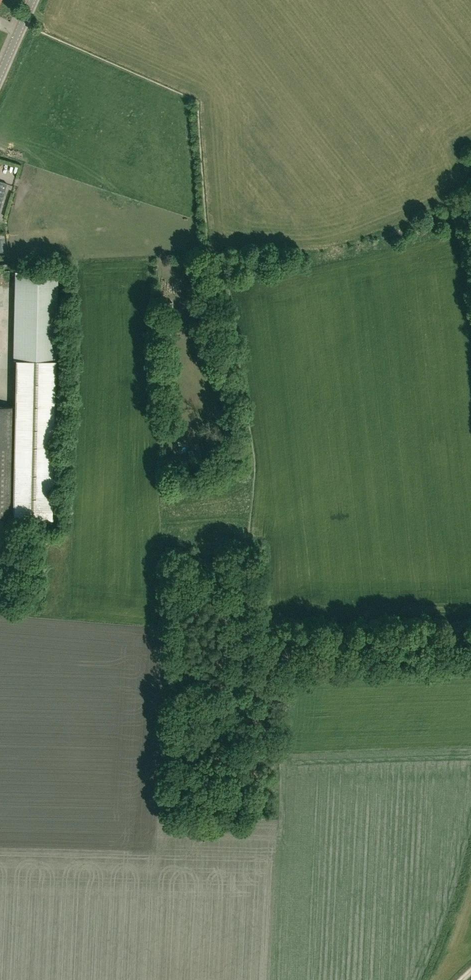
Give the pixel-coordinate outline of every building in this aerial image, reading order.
[(13,519),(54,520),(58,272),(15,271),(14,359),(16,359),(16,407),(0,406),(0,519),(13,519)] [(171,332),(181,332),(180,322),(170,323),(171,332)]
